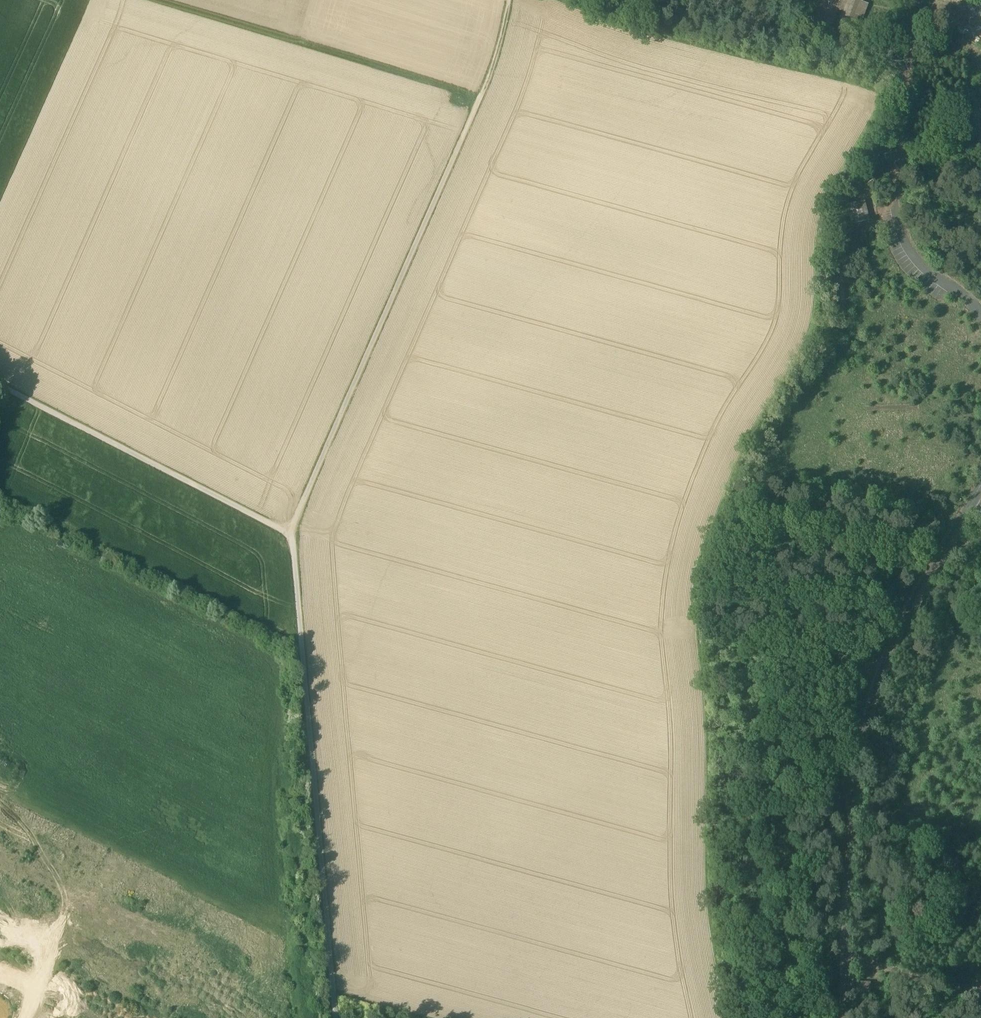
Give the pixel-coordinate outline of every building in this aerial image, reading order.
[(821,3),(839,9),(836,19),(875,34),(884,10),(863,2),(864,0),(823,0),(821,3)] [(839,9),(821,3),(814,22),(832,29),(836,19),(839,9)] [(864,202),(847,206),(851,219),(867,215),(864,202)] [(870,983),(855,982),(855,995),(870,995),(870,983)]
